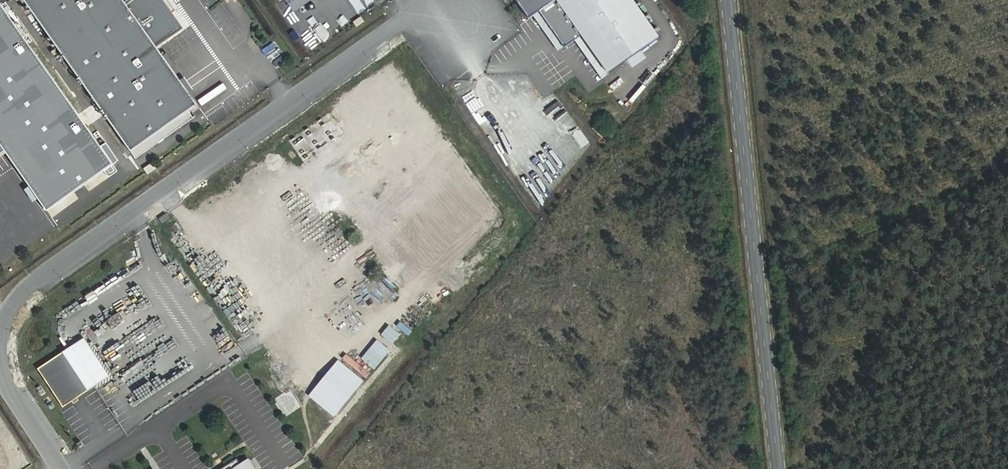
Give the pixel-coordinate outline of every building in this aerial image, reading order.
[(132,152),(198,106),(155,46),(180,28),(160,0),(133,0),(127,4),(124,0),(24,0),(132,152)] [(530,19),(556,0),(516,0),(530,19)] [(609,73),(659,38),(633,0),(558,0),(609,73)] [(634,69),(648,60),(644,53),(629,62),(634,69)] [(276,66),(288,61),(285,56),(273,61),(276,66)] [(472,117),(475,127),(494,120),(490,110),(472,117)] [(575,116),(559,130),(581,156),(594,144),(587,135),(589,133),(575,116)] [(497,120),(480,132),(486,140),(503,129),(497,120)] [(489,140),(494,149),(510,138),(505,130),(489,140)] [(503,158),(518,148),(514,142),(499,152),(503,158)] [(554,156),(546,161),(558,178),(565,172),(554,156)] [(153,163),(144,168),(148,174),(157,169),(153,163)] [(539,207),(552,190),(543,184),(531,201),(539,207)] [(167,213),(159,219),(163,223),(170,218),(167,213)] [(396,328),(409,334),(412,327),(399,321),(396,328)] [(381,333),(393,343),(401,334),(390,324),(381,333)] [(85,338),(38,369),(63,407),(110,376),(85,338)] [(361,358),(374,369),(391,350),(378,339),(361,358)] [(308,395),(334,417),(365,381),(339,359),(308,395)]
